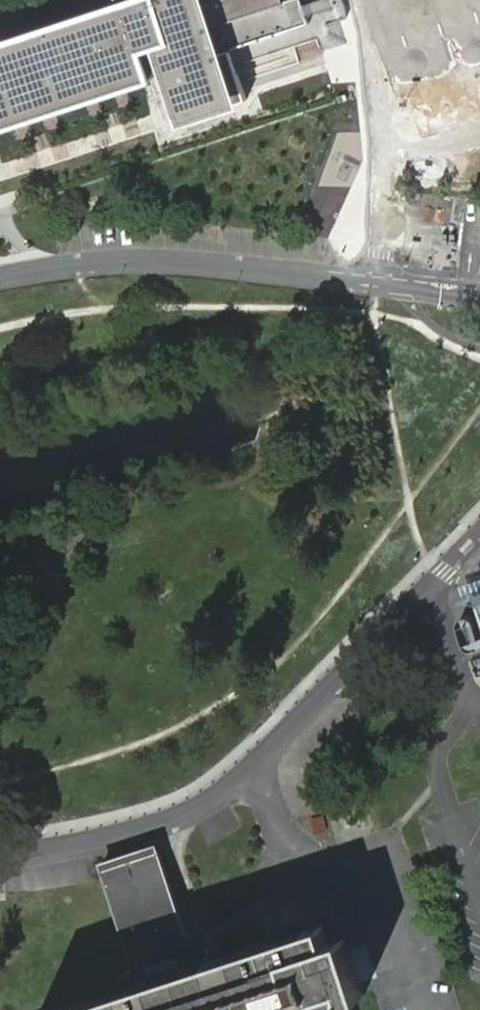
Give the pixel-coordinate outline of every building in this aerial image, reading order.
[(150,78),(150,75),(164,70),(174,101),(178,116),(229,97),(232,106),(249,100),(239,69),(231,48),(309,22),(304,10),(302,4),(301,0),(126,0),(0,42),(0,128),(150,78)] [(396,106),(421,102),(416,69),(391,73),(396,106)] [(123,986),(49,1009),(305,1009),(364,990),(338,915),(315,923),(224,952),(123,986)]
